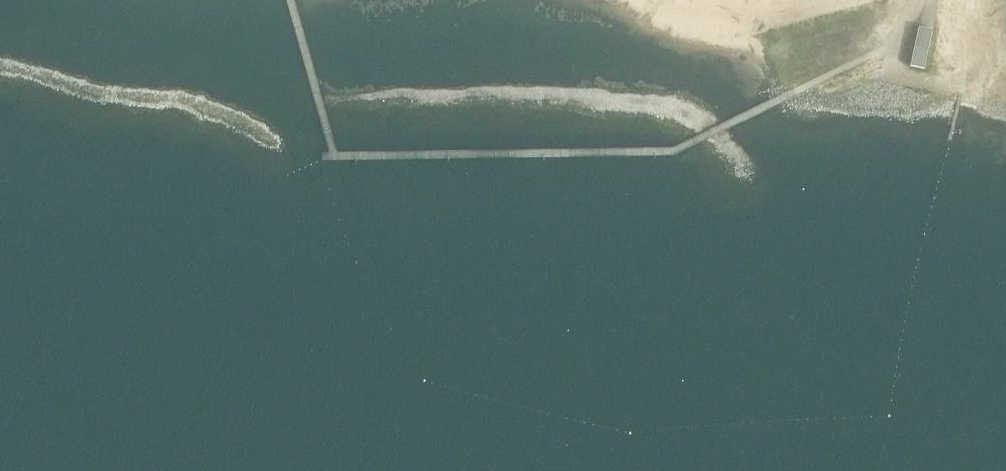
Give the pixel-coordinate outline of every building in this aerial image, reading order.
[(910,66),(924,69),(933,30),(919,27),(910,66)]
